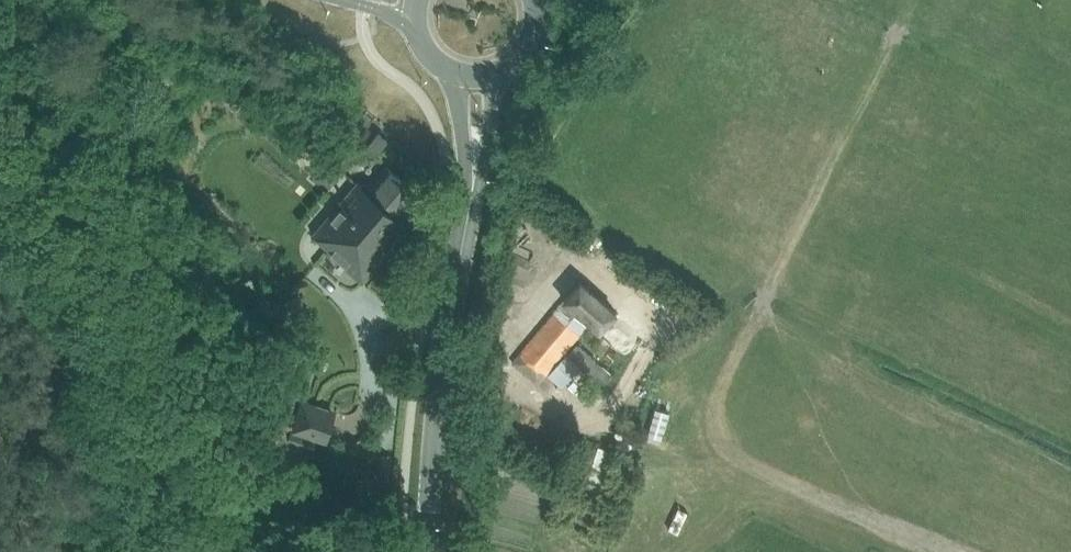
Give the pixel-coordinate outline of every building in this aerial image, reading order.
[(380,135),(376,139),(368,148),(376,156),(388,142),(380,135)] [(358,186),(314,237),(330,250),(326,254),(362,285),(410,229),(400,221),(420,197),(388,170),(367,194),(358,186)] [(538,386),(548,374),(564,388),(580,369),(565,355),(589,328),(599,337),(619,314),(580,280),(559,302),(561,303),(510,362),(538,386)] [(282,306),(293,323),(308,313),(297,296),(282,306)] [(613,375),(576,343),(568,353),(605,384),(613,375)] [(326,443),(335,410),(301,399),(291,433),(326,443)] [(612,451),(599,447),(585,443),(578,465),(572,489),(584,492),(583,495),(597,500),(612,451)]
